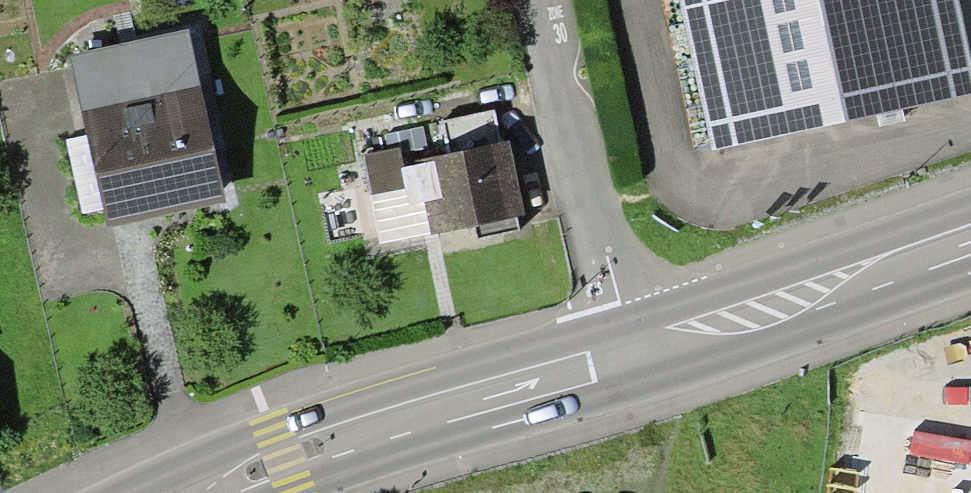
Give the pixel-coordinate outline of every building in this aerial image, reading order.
[(711,149),(970,93),(970,63),(957,0),(680,0),(711,149)] [(970,63),(970,0),(957,0),(970,63)] [(225,201),(189,31),(70,56),(87,136),(103,208),(107,227),(225,201)] [(442,121),(448,153),(500,143),(494,111),(442,121)] [(403,162),(430,156),(423,126),(383,134),(387,150),(400,148),(403,162)] [(103,208),(87,136),(66,140),(82,212),(103,208)] [(524,215),(509,141),(500,143),(448,153),(430,156),(403,162),(400,148),(387,150),(364,155),(371,195),(407,188),(410,204),(424,201),(431,234),(475,226),(516,217),(524,215)] [(381,244),(431,234),(424,201),(410,204),(407,188),(371,195),(381,244)] [(519,231),(516,217),(475,226),(478,239),(519,231)]
